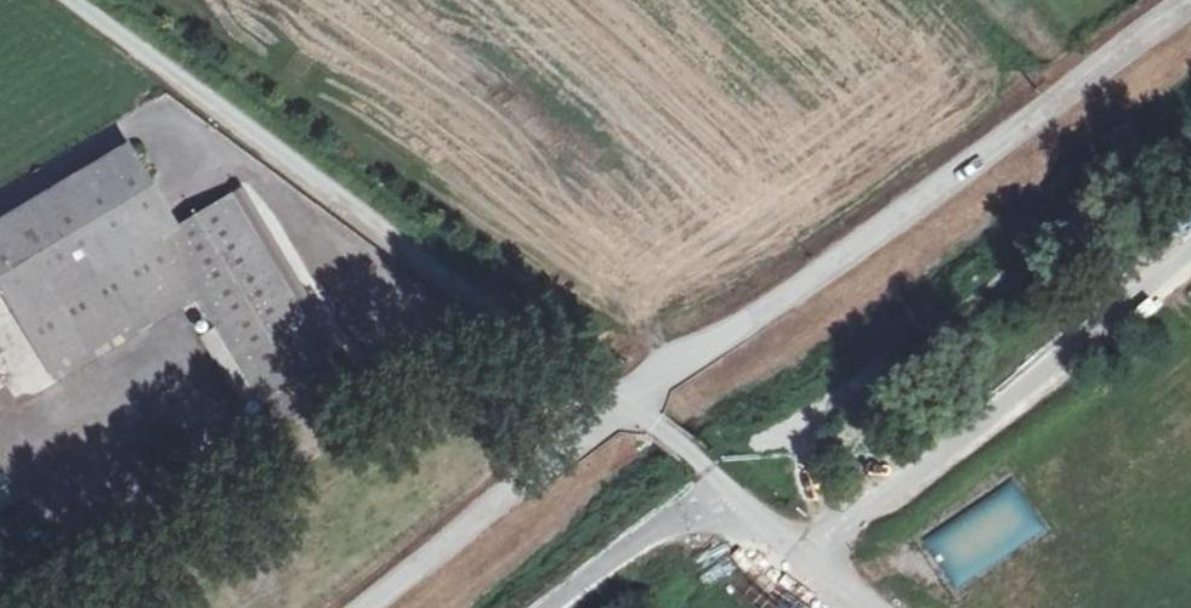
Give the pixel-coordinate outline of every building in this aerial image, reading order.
[(177,230),(127,147),(0,224),(0,306),(13,328),(17,325),(53,384),(56,382),(192,302),(157,242),(161,240),(177,230)] [(177,230),(161,240),(253,395),(321,353),(228,198),(177,230)] [(1015,483),(923,538),(953,587),(1044,532),(1015,483)]
